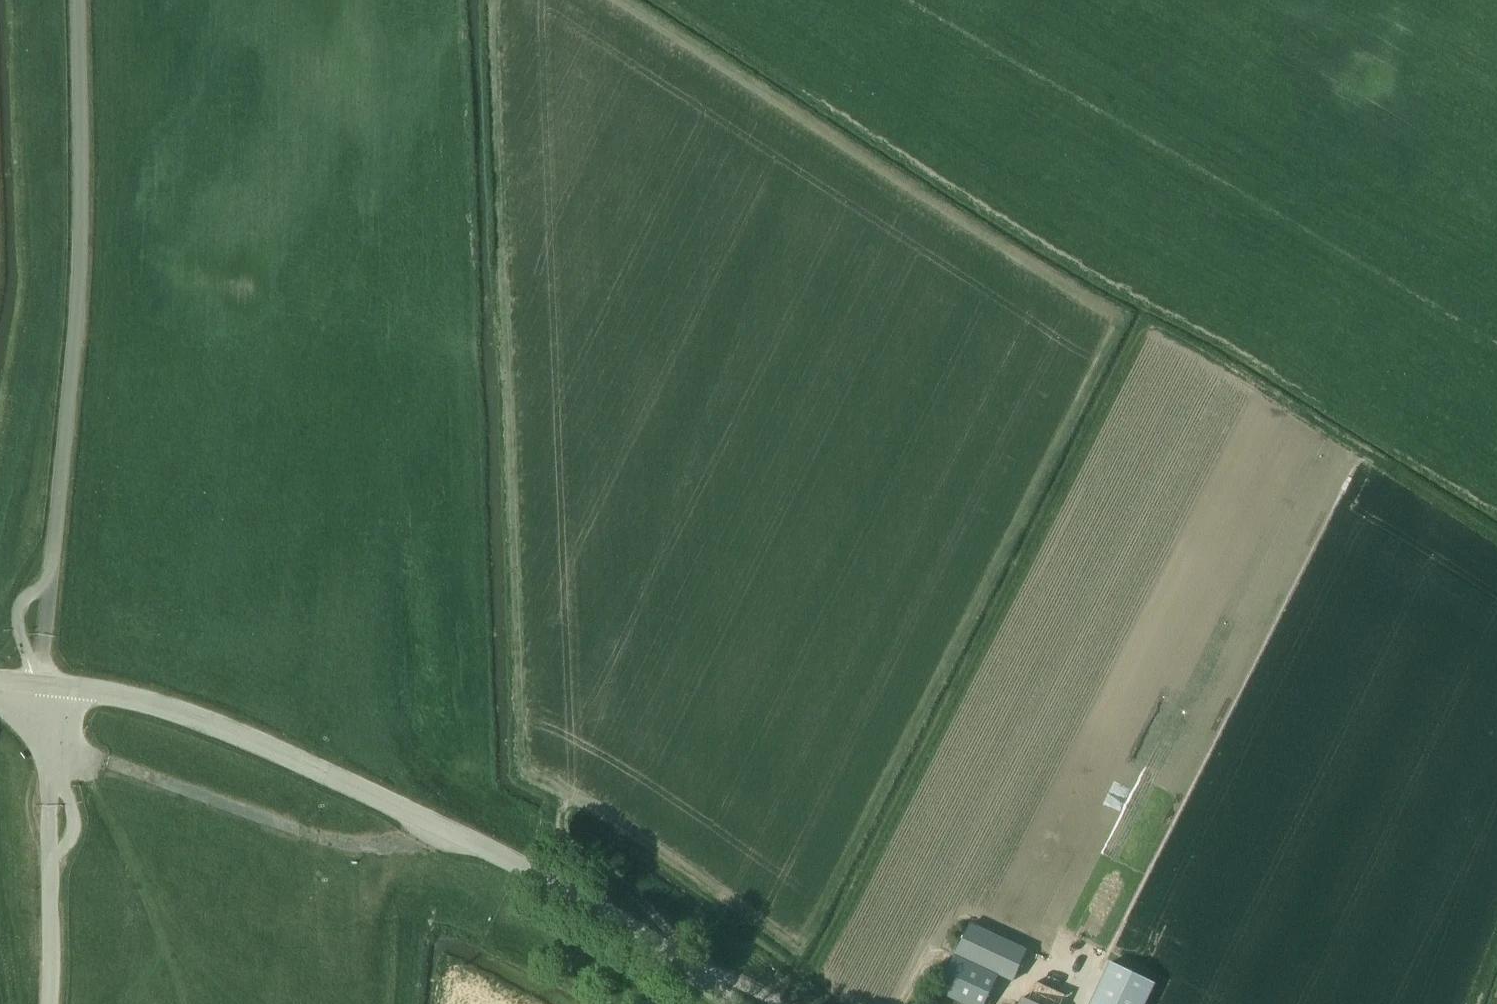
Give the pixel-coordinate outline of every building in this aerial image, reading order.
[(1000,974),(1014,980),(1028,950),(970,923),(956,953),(937,993),(961,1003),(985,1003),(1000,974)] [(1155,984),(1110,962),(1090,1003),(1146,1003),(1155,984)] [(1068,997),(1039,984),(1031,1002),(1026,1000),(1024,1003),(1065,1003),(1068,997)]
